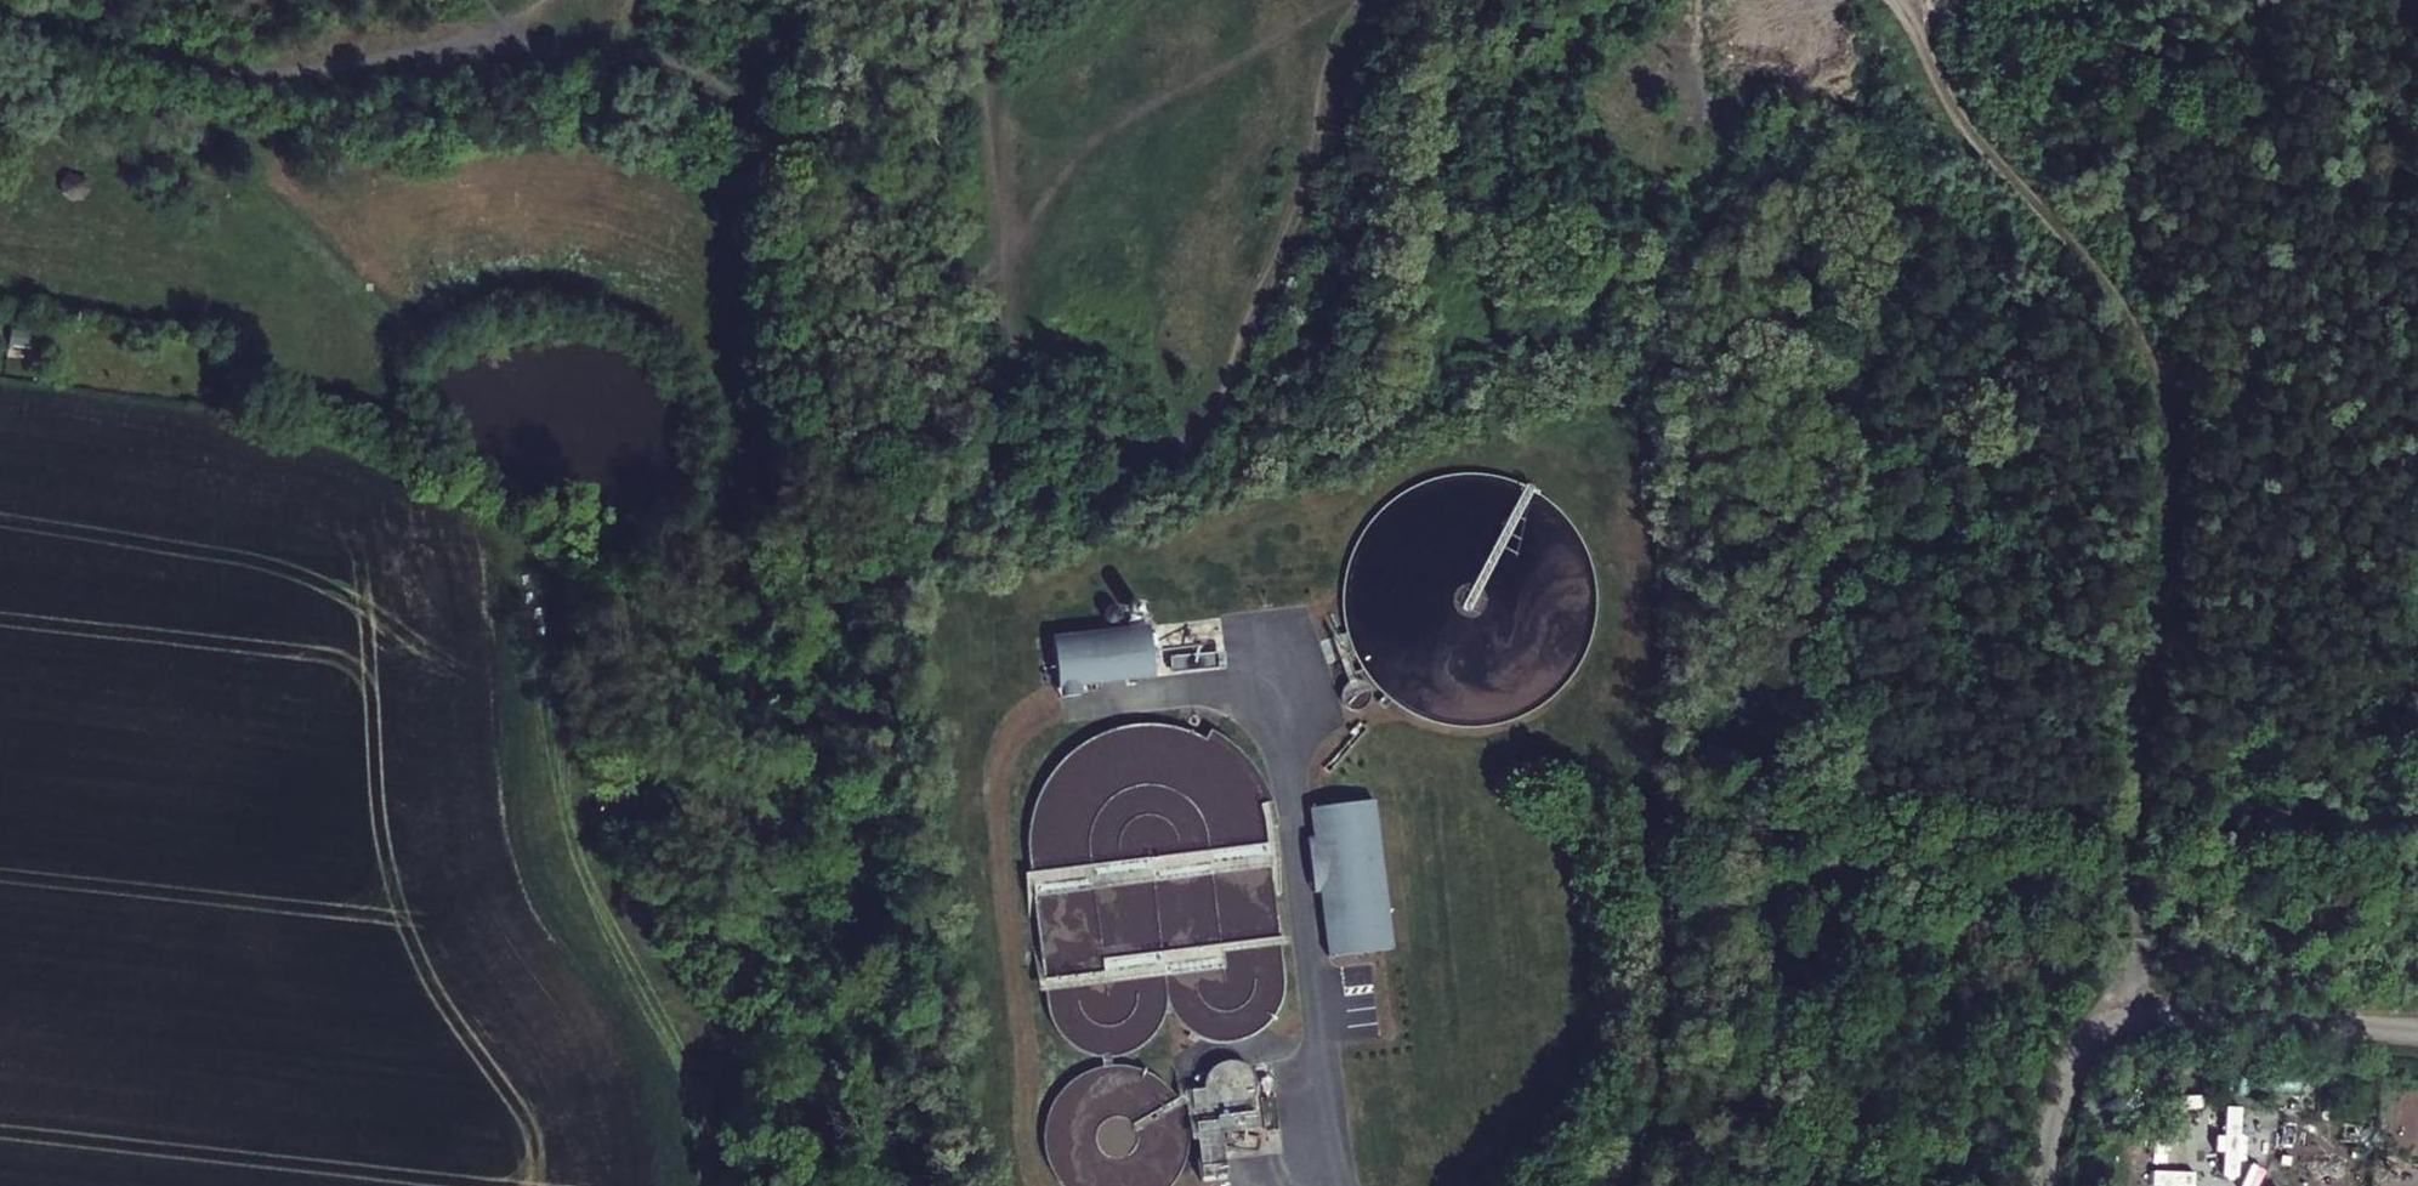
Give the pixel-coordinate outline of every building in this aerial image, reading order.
[(1347,632),(1334,638),(1349,677),(1365,671),(1371,680),(1378,688),(1389,699),(1402,708),(1416,716),(1431,722),(1447,726),(1463,728),(1479,728),(1495,727),(1510,723),(1525,717),(1539,709),(1553,700),(1564,689),(1574,677),(1583,663),(1590,649),(1595,634),(1598,618),(1600,602),(1599,586),(1596,570),(1591,555),(1584,540),(1576,527),(1565,514),(1554,503),(1541,494),(1526,486),(1512,480),(1496,476),(1480,474),(1464,474),(1449,476),(1433,480),(1418,485),(1404,493),(1391,502),(1379,513),(1369,525),(1360,539),(1353,553),(1348,569),(1345,584),(1344,600),(1345,616),(1347,632)] [(1115,626),(1119,624),(1122,620),(1124,616),(1122,611),(1119,608),(1115,606),(1110,607),(1107,610),(1104,614),(1104,618),(1107,622),(1110,625),(1115,626)] [(1054,640),(1060,690),(1157,678),(1151,628),(1054,640)] [(1362,712),(1367,709),(1371,705),(1373,700),(1374,694),(1372,689),(1368,685),(1363,682),(1357,682),(1352,683),(1347,686),(1344,691),(1343,696),(1344,702),(1347,707),(1351,710),(1357,712),(1362,712)] [(1289,982),(1283,933),(1281,913),(1271,830),(1281,828),(1279,815),(1275,802),(1264,806),(1263,803),(1257,789),(1249,776),(1239,764),(1228,754),(1216,745),(1203,737),(1189,732),(1174,728),(1159,726),(1144,726),(1129,728),(1114,731),(1087,744),(1075,753),(1063,763),(1054,775),(1046,788),(1039,801),(1034,815),(1031,830),(1030,846),(1050,1007),(1053,1019),(1060,1033),(1065,1039),(1076,1049),(1082,1053),(1089,1056),(1104,1059),(1112,1060),(1119,1059),(1134,1055),(1147,1047),(1157,1037),(1161,1031),(1167,1016),(1169,1009),(1170,995),(1175,1010),(1182,1022),(1188,1028),(1200,1037),(1206,1040),(1221,1044),(1236,1044),(1250,1041),(1264,1034),(1275,1023),(1279,1017),(1286,1004),(1288,996),(1289,982)] [(1221,735),(1213,731),(1208,740),(1216,745),(1228,754),(1239,764),(1249,776),(1257,789),(1263,803),(1264,806),(1275,802),(1274,799),(1266,784),(1258,769),(1247,756),(1235,745),(1221,735)] [(1376,800),(1313,808),(1317,838),(1324,893),(1333,958),(1396,950),(1376,800)] [(1324,893),(1317,838),(1310,839),(1317,894),(1324,893)] [(1224,1064),(1218,1067),(1214,1072),(1210,1078),(1208,1084),(1208,1091),(1210,1097),(1190,1096),(1206,1185),(1232,1185),(1230,1165),(1285,1159),(1275,1070),(1254,1070),(1249,1066),(1243,1063),(1237,1062),(1230,1062),(1224,1064)] [(1117,1067),(1103,1070),(1090,1074),(1078,1081),(1068,1091),(1059,1102),(1053,1114),(1049,1127),(1048,1141),(1050,1155),(1054,1168),(1060,1180),(1065,1185),(1178,1185),(1179,1184),(1187,1173),(1192,1160),(1194,1146),(1194,1132),(1191,1119),(1186,1106),(1178,1094),(1168,1084),(1157,1076),(1144,1071),(1131,1068),(1117,1067)] [(2239,1107),(2242,1080),(2188,1075),(2185,1101),(2239,1107)]
